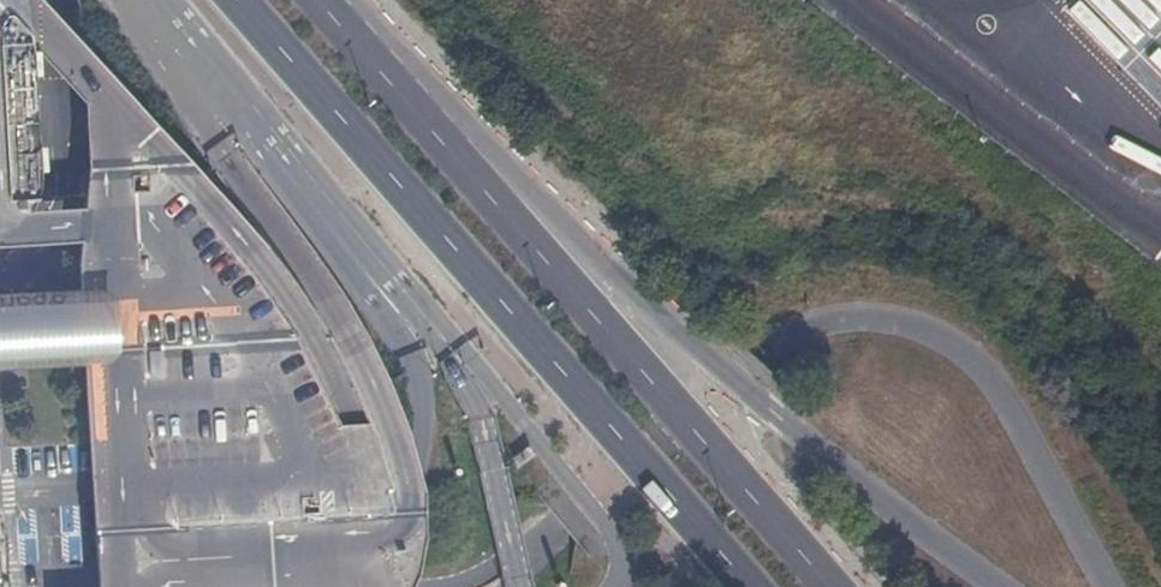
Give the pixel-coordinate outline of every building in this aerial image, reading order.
[(15,243),(42,209),(47,179),(38,22),(36,10),(32,0),(0,0),(0,248),(15,243)] [(77,114),(103,586),(395,586),(414,534),(411,483),(398,431),(394,433),(333,431),(267,298),(194,204),(117,137),(77,114)]
